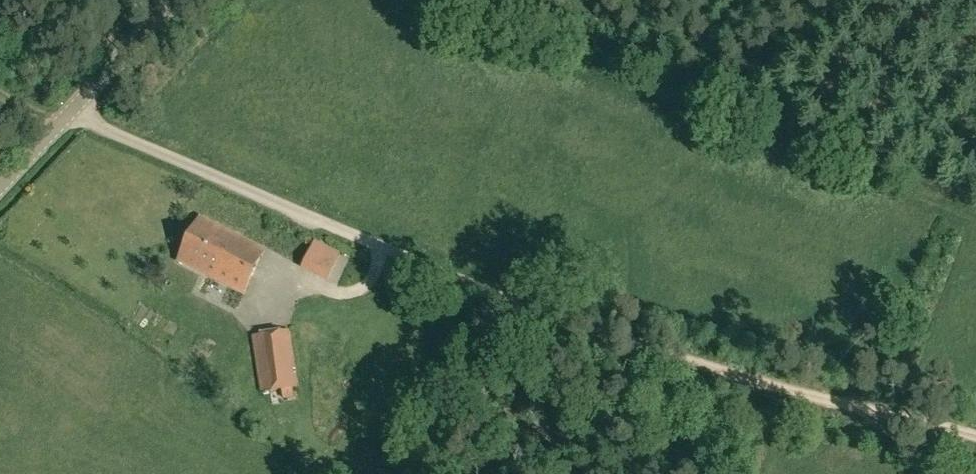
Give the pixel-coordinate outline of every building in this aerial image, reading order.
[(179,261),(244,293),(265,250),(200,218),(179,261)] [(263,391),(282,388),(297,386),(289,330),(255,335),(263,391)]
